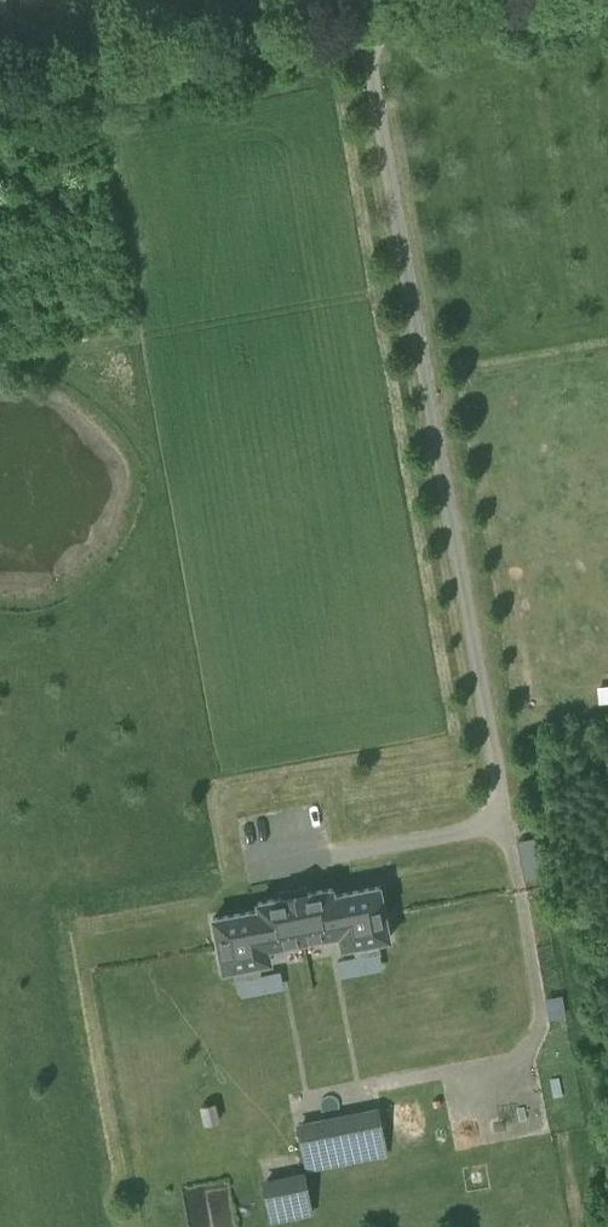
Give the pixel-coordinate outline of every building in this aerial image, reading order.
[(537,871),(534,836),(518,837),(522,872),(537,871)] [(295,894),(304,939),(339,932),(342,947),(390,937),(380,885),(333,894),(332,887),(295,894)] [(268,946),(304,939),(295,894),(258,901),(259,908),(213,917),(223,969),(271,960),(268,946)] [(365,1153),(385,1149),(378,1111),(357,1115),(365,1153)] [(307,1165),(328,1160),(320,1122),(299,1126),(307,1165)] [(260,1220),(303,1215),(299,1183),(256,1189),(260,1220)]
